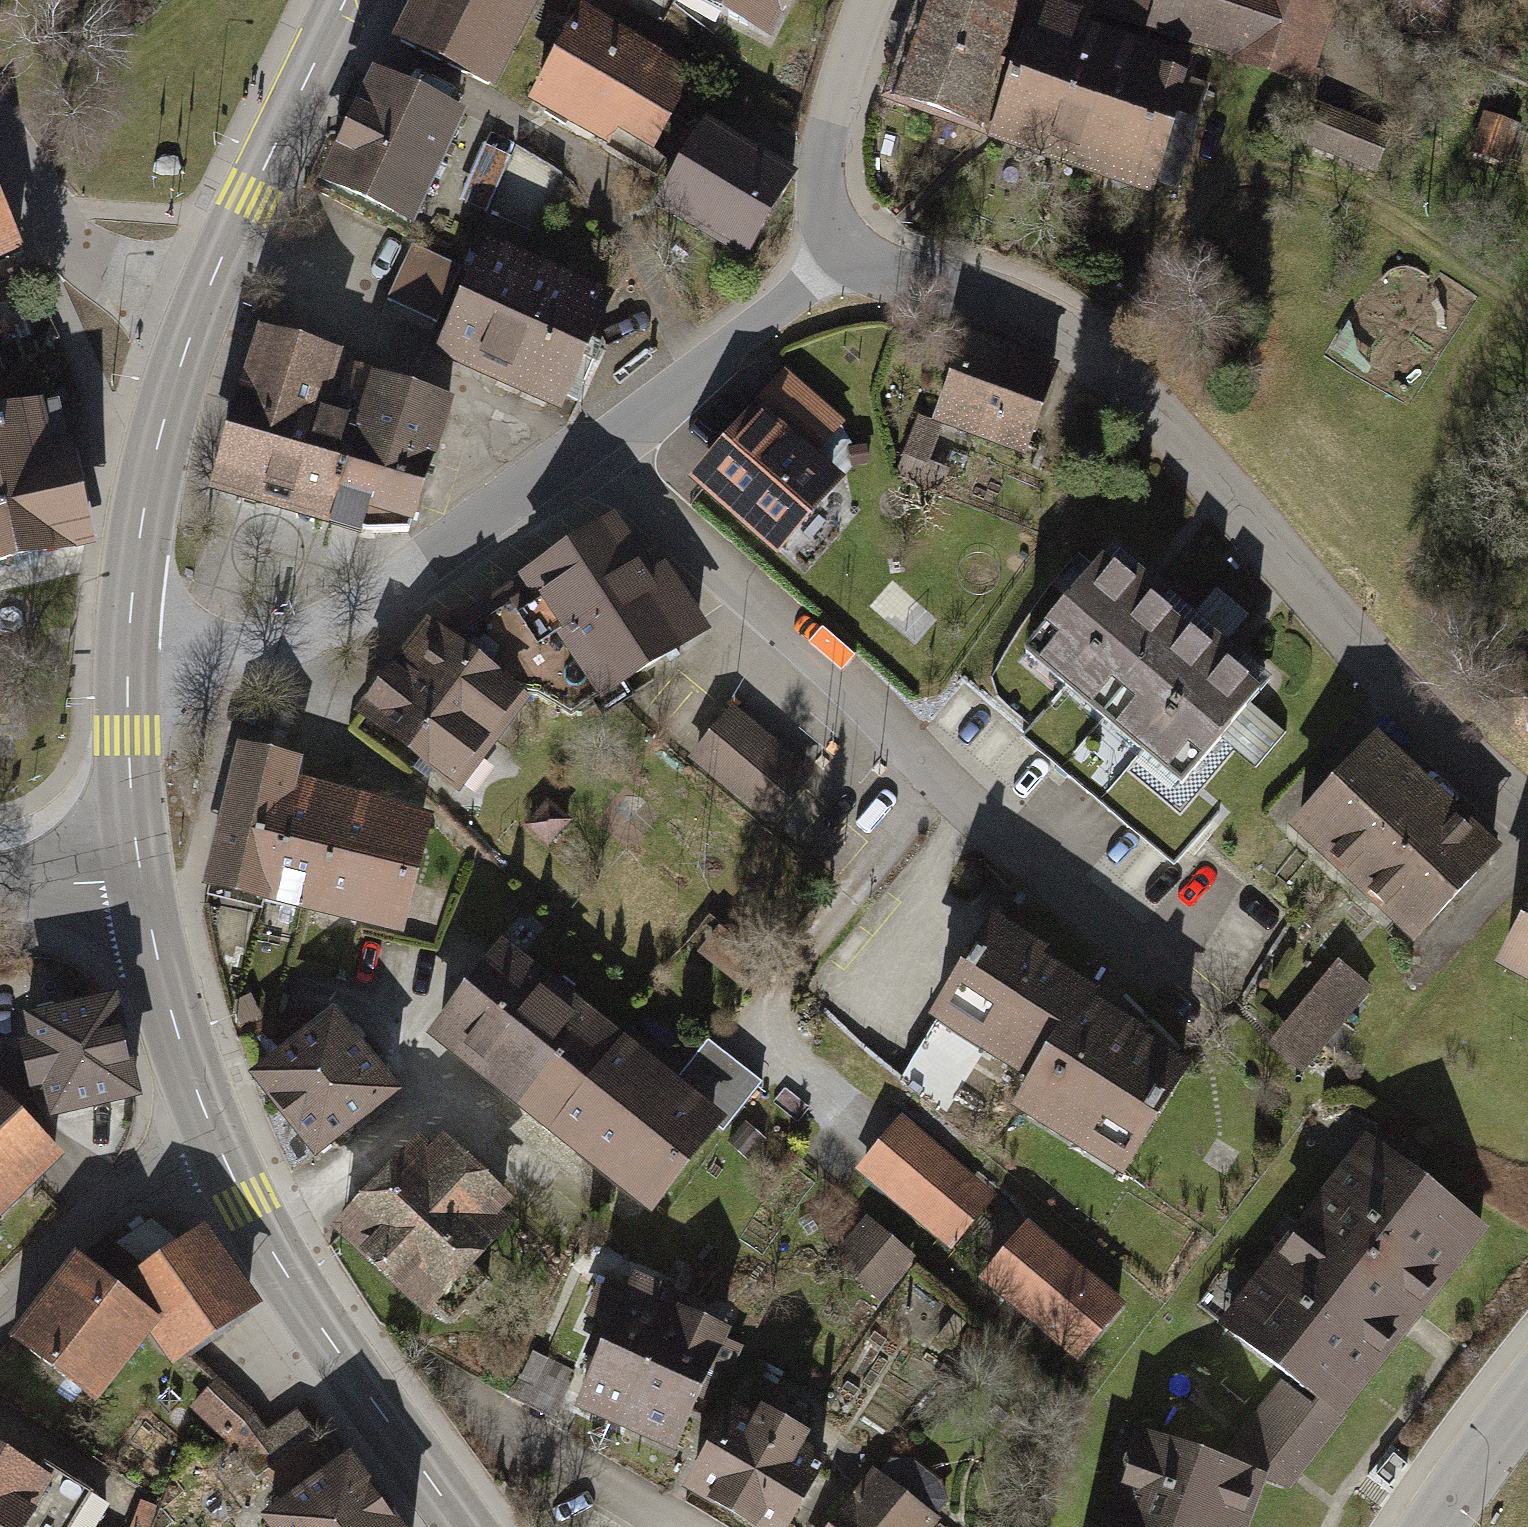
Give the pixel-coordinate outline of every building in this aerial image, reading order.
[(389,50),(497,99),(542,0),(411,0),(389,50)] [(660,5),(773,57),(800,0),(662,0),(660,5)] [(924,2),(1018,33),(1029,0),(925,0),(924,2)] [(985,137),(982,144),(1040,163),(1084,27),(1088,16),(1091,5),(1076,0),(1029,0),(1018,33),(985,137)] [(1091,5),(1088,16),(1310,88),(1339,0),(1093,0),(1091,5)] [(1018,33),(924,2),(891,106),(985,137),(1018,33)] [(657,57),(580,14),(526,111),(604,154),(612,139),(647,159),(691,81),(655,61),(657,57)] [(1137,44),(1084,27),(1040,163),(1093,180),(1137,44)] [(1191,62),(1137,44),(1093,180),(1147,198),(1151,186),(1176,195),(1200,123),(1174,115),(1191,62)] [(463,125),(370,85),(320,200),(414,240),(463,125)] [(1389,134),(1322,108),(1304,153),(1371,179),(1389,134)] [(1518,129),(1482,116),(1468,158),(1503,170),(1518,129)] [(792,186),(698,134),(649,221),(743,273),(792,186)] [(506,165),(479,152),(455,203),(482,216),(506,165)] [(19,260),(0,217),(0,268),(19,260)] [(441,319),(466,262),(414,240),(390,297),(441,319)] [(608,301),(484,244),(429,363),(552,420),(608,301)] [(1061,372),(960,340),(933,423),(917,418),(898,479),(923,487),(940,434),(1032,464),(1061,372)] [(369,371),(262,342),(217,503),(324,533),(366,382),(369,371)] [(406,394),(366,382),(324,533),(360,543),(368,513),(416,526),(450,406),(406,394)] [(761,419),(692,494),(768,564),(781,551),(785,555),(849,486),(826,465),(821,471),(809,461),(828,441),(802,417),(816,402),(798,385),(790,393),(782,386),(756,414),(761,419)] [(81,544),(78,530),(87,528),(71,461),(62,463),(49,406),(0,417),(0,562),(81,544)] [(612,522),(439,628),(478,658),(525,694),(577,718),(702,642),(661,575),(648,583),(612,522)] [(1270,686),(1106,551),(1013,664),(1176,798),(1270,686)] [(439,628),(428,620),(359,711),(360,712),(409,749),(478,658),(439,628)] [(525,694),(478,658),(409,749),(454,785),(525,694)] [(816,783),(732,713),(684,771),(768,841),(816,783)] [(1497,857),(1366,744),(1275,849),(1407,962),(1497,857)] [(301,761),(235,746),(203,883),(270,899),(297,781),(301,761)] [(375,799),(297,781),(270,899),(348,917),(375,799)] [(426,811),(375,799),(348,917),(399,928),(426,811)] [(571,827),(545,804),(522,831),(548,854),(571,827)] [(1498,957),(1527,973),(1527,900),(1498,957)] [(1122,1186),(1187,1083),(1142,1054),(1146,1047),(1089,1012),(1092,1006),(1039,973),(1043,966),(993,934),(926,1040),(1025,1102),(1015,1119),(1122,1186)] [(503,950),(437,1029),(550,1124),(616,1045),(503,950)] [(1373,1000),(1337,970),(1272,1047),(1309,1077),(1373,1000)] [(108,995),(30,1013),(35,1036),(22,1039),(32,1085),(46,1082),(51,1106),(129,1089),(108,995)] [(329,1016),(258,1072),(318,1149),(390,1094),(329,1016)] [(616,1045),(550,1124),(651,1207),(717,1128),(616,1045)] [(35,1187),(59,1161),(0,1106),(0,1224),(35,1187)] [(994,1205),(899,1128),(853,1184),(948,1261),(994,1205)] [(1337,1413),(1483,1230),(1361,1135),(1296,1217),(1288,1210),(1264,1241),(1272,1248),(1217,1317),(1290,1375),(1337,1413)] [(504,1218),(424,1141),(340,1228),(421,1305),(504,1218)] [(68,1269),(15,1334),(96,1398),(150,1325),(174,1359),(189,1349),(245,1313),(196,1237),(181,1245),(152,1220),(117,1245),(105,1236),(76,1275),(68,1269)] [(916,1272),(869,1227),(831,1266),(879,1311),(916,1272)] [(1122,1319),(1022,1235),(974,1293),(1074,1376),(1122,1319)] [(624,1306),(573,1424),(668,1465),(700,1392),(720,1400),(739,1355),(664,1323),(668,1314),(646,1304),(642,1314),(624,1306)] [(1283,1484),(1337,1413),(1290,1375),(1218,1462),(1262,1477),(1283,1484)] [(253,1413),(217,1379),(193,1406),(226,1438),(237,1452),(266,1433),(253,1413)] [(726,1512),(781,1414),(769,1407),(763,1418),(752,1412),(746,1422),(722,1409),(679,1485),(726,1512)] [(261,1488),(323,1446),(298,1410),(266,1433),(237,1452),(261,1488)] [(726,1512),(753,1526),(780,1526),(818,1460),(797,1449),(802,1439),(796,1435),(801,1426),(781,1414),(726,1512)] [(1262,1477),(1218,1462),(1134,1432),(1100,1526),(1244,1526),(1262,1477)] [(84,1504),(0,1451),(0,1526),(69,1526),(84,1504)] [(349,1455),(268,1513),(278,1526),(401,1526),(349,1455)] [(825,1526),(925,1526),(944,1504),(940,1482),(909,1457),(889,1459),(876,1475),(870,1470),(825,1526)] [(107,1513),(86,1500),(84,1504),(69,1526),(98,1526),(107,1513)] [(153,1516),(135,1509),(128,1526),(148,1526),(153,1516)]
